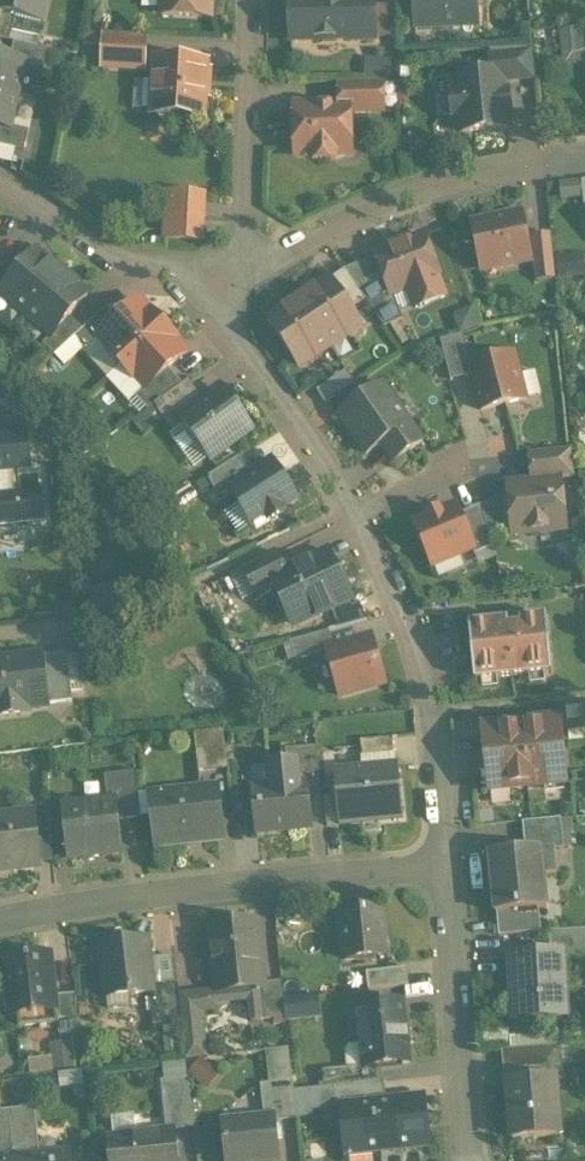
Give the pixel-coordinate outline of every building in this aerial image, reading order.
[(0,14),(16,17),(44,23),(49,0),(0,0),(0,14)] [(161,17),(209,19),(210,0),(162,0),(161,17)] [(314,1),(289,1),(290,40),(348,39),(351,39),(350,0),(314,0),(314,1)] [(351,39),(348,39),(349,42),(375,42),(374,0),(350,0),(351,39)] [(416,29),(477,28),(476,0),(415,0),(416,29)] [(0,14),(0,15),(0,41),(10,43),(16,17),(0,14)] [(569,30),(572,56),(584,55),(584,28),(569,30)] [(147,37),(103,35),(102,59),(144,61),(144,62),(145,62),(147,37)] [(47,51),(14,44),(10,61),(24,64),(24,66),(43,70),(47,51)] [(532,51),(489,52),(492,76),(502,75),(503,83),(535,79),(532,51)] [(0,58),(0,93),(17,97),(24,66),(24,64),(10,61),(0,58)] [(204,63),(157,60),(155,60),(154,63),(155,63),(152,114),(151,114),(151,116),(154,117),(154,116),(201,119),(203,119),(204,117),(203,117),(206,65),(207,65),(207,63),(204,62),(204,63)] [(394,78),(395,61),(371,61),(371,78),(394,78)] [(492,76),(455,79),(457,96),(454,96),(450,101),(452,114),(456,118),(459,117),(461,134),(508,130),(506,113),(510,113),(508,95),(505,96),(503,83),(502,75),(492,76)] [(382,83),(339,84),(340,106),(350,106),(350,112),(383,112),(382,83)] [(0,93),(0,127),(10,130),(10,128),(17,97),(0,93)] [(350,112),(350,106),(340,106),(294,107),(296,157),(312,156),(312,161),(334,160),(334,156),(351,156),(350,112)] [(10,128),(10,130),(0,127),(0,147),(24,152),(29,132),(10,128)] [(202,197),(168,195),(165,239),(200,241),(202,197)] [(521,215),(473,224),(482,271),(530,261),(521,215)] [(423,236),(375,255),(386,282),(391,295),(393,295),(438,277),(423,236)] [(549,237),(533,239),(535,262),(552,260),(549,237)] [(17,275),(1,294),(2,295),(51,336),(52,337),(68,318),(87,296),(69,280),(68,276),(59,268),(54,268),(36,253),(17,275)] [(535,262),(537,281),(555,279),(553,260),(552,260),(535,262)] [(0,269),(0,297),(2,295),(1,294),(17,275),(4,264),(1,268),(0,269)] [(345,270),(329,281),(349,311),(365,300),(360,292),(345,270)] [(349,311),(329,281),(315,290),(313,288),(282,308),(284,311),(269,321),(300,367),(360,327),(349,311)] [(386,282),(360,292),(365,300),(384,328),(403,321),(393,295),(391,295),(386,282)] [(425,298),(449,294),(446,282),(423,287),(425,298)] [(117,321),(98,338),(100,339),(110,350),(110,351),(109,351),(108,352),(109,353),(121,365),(163,326),(152,314),(151,312),(149,314),(139,303),(137,302),(136,303),(117,321)] [(83,330),(74,338),(87,351),(100,339),(98,338),(117,321),(106,309),(83,330)] [(68,318),(52,337),(51,336),(42,346),(55,357),(74,338),(83,330),(68,318)] [(163,326),(121,365),(132,377),(131,377),(133,379),(134,377),(135,377),(145,388),(146,389),(168,369),(184,354),(185,353),(184,352),(174,341),(174,340),(176,339),(174,338),(163,326)] [(463,336),(440,341),(450,382),(471,376),(469,367),(470,366),(463,336)] [(470,366),(469,367),(471,376),(480,411),(525,400),(513,355),(470,366)] [(168,369),(146,389),(145,388),(135,397),(147,411),(153,407),(182,385),(168,369)] [(541,369),(529,372),(535,397),(547,394),(541,369)] [(346,372),(316,392),(325,405),(355,384),(346,372)] [(182,385),(153,407),(173,434),(185,426),(180,419),(203,402),(188,381),(182,385)] [(383,386),(339,415),(366,455),(382,445),(410,425),(383,386)] [(250,430),(221,389),(203,402),(180,419),(185,426),(209,459),(250,430)] [(410,425),(382,445),(394,463),(422,443),(410,425)] [(18,474),(31,473),(28,437),(0,439),(0,528),(45,523),(42,494),(20,496),(18,474)] [(572,450),(529,454),(532,483),(560,480),(574,478),(572,450)] [(239,458),(206,479),(218,498),(230,491),(229,490),(250,476),(239,458)] [(250,476),(229,490),(230,491),(252,527),(253,526),(255,530),(283,512),(281,509),(295,500),(271,462),(250,476)] [(532,483),(508,485),(513,536),(565,530),(560,480),(532,483)] [(481,506),(459,515),(473,549),(472,550),(474,556),(492,548),(481,506)] [(455,507),(441,513),(440,510),(426,516),(427,519),(414,524),(432,566),(472,550),(473,549),(459,515),(455,507)] [(171,549),(158,556),(166,569),(178,561),(171,549)] [(286,573),(272,580),(276,587),(292,621),(312,611),(315,618),(351,600),(328,553),(286,573)] [(277,554),(242,571),(255,597),(276,587),(272,580),(286,573),(277,554)] [(546,618),(468,625),(474,683),(552,675),(546,618)] [(329,633),(290,644),(295,662),(327,653),(327,651),(334,649),(329,633)] [(334,649),(327,651),(327,653),(340,698),(384,686),(371,639),(334,649)] [(67,657),(42,660),(47,708),(72,705),(67,657)] [(0,665),(0,719),(27,716),(27,711),(47,709),(47,708),(42,660),(42,659),(2,663),(2,665),(0,665)] [(560,724),(483,731),(489,794),(566,786),(560,724)] [(223,733),(194,736),(199,775),(227,771),(223,733)] [(392,740),(360,743),(362,760),(394,757),(392,740)] [(317,750),(286,752),(289,788),(306,787),(307,789),(321,788),(317,750)] [(397,768),(335,774),(340,827),(402,821),(397,768)] [(136,776),(105,779),(108,803),(117,802),(119,824),(141,821),(136,776)] [(289,788),(253,792),(258,835),(310,830),(307,789),(306,787),(289,788)] [(213,793),(159,799),(161,817),(158,818),(161,847),(218,840),(213,793)] [(108,803),(62,808),(68,863),(123,857),(119,824),(117,802),(108,803)] [(39,870),(34,817),(0,821),(0,874),(39,870)] [(561,821),(522,824),(525,853),(541,851),(541,853),(555,852),(564,851),(561,821)] [(525,853),(489,856),(495,915),(496,915),(499,938),(541,934),(538,911),(546,910),(543,877),(557,876),(555,852),(541,853),(541,851),(525,853)] [(382,912),(340,916),(345,962),(387,957),(382,912)] [(257,925),(210,930),(217,995),(248,992),(263,990),(263,986),(257,925)] [(549,933),(550,957),(562,956),(563,958),(584,957),(584,931),(549,933)] [(147,943),(101,948),(107,1001),(152,996),(147,943)] [(550,957),(511,959),(514,1023),(566,1020),(563,958),(562,956),(550,957)] [(51,958),(5,963),(7,983),(14,982),(17,1012),(18,1019),(19,1031),(58,1027),(56,1008),(57,1008),(56,1000),(52,1000),(48,960),(51,960),(51,958)] [(388,972),(367,975),(368,992),(368,993),(409,988),(407,970),(388,972)] [(366,972),(352,973),(355,992),(351,993),(351,994),(368,992),(367,975),(366,972)] [(14,982),(7,983),(4,983),(7,1018),(11,1018),(12,1020),(18,1019),(17,1012),(14,982)] [(282,984),(263,986),(263,990),(248,992),(251,1024),(286,1021),(282,984)] [(178,986),(159,988),(163,1026),(182,1024),(179,998),(178,986)] [(198,996),(179,998),(182,1024),(186,1062),(207,1059),(204,1027),(201,1027),(200,1014),(198,996)] [(75,998),(56,1000),(57,1008),(56,1008),(58,1027),(60,1038),(79,1036),(75,998)] [(327,1019),(325,998),(291,1000),(292,1021),(327,1019)] [(403,1005),(358,1009),(362,1049),(365,1048),(367,1068),(364,1068),(364,1069),(364,1070),(381,1068),(410,1065),(403,1005)] [(78,1043),(56,1044),(57,1070),(80,1069),(78,1043)] [(560,1047),(507,1051),(509,1086),(546,1083),(545,1070),(562,1068),(560,1047)] [(364,1070),(364,1069),(350,1070),(352,1087),(375,1085),(382,1084),(381,1068),(364,1070)] [(188,1081),(167,1083),(172,1127),(193,1125),(188,1081)] [(293,1083),(260,1086),(264,1120),(275,1119),(275,1123),(297,1121),(293,1083)] [(509,1086),(508,1086),(509,1106),(507,1108),(507,1111),(507,1114),(508,1117),(510,1119),(512,1141),(560,1137),(560,1135),(554,1135),(549,1083),(546,1083),(509,1086)] [(352,1087),(334,1089),(336,1110),(341,1110),(341,1108),(377,1104),(375,1085),(352,1087)] [(426,1099),(402,1101),(407,1151),(432,1148),(426,1099)] [(377,1104),(341,1108),(341,1110),(348,1109),(350,1126),(343,1127),(347,1157),(407,1151),(402,1101),(377,1104)] [(0,1114),(0,1124),(10,1123),(15,1160),(40,1158),(35,1110),(0,1114)] [(222,1125),(226,1160),(279,1160),(275,1123),(275,1119),(264,1120),(222,1125)] [(0,1124),(0,1160),(12,1160),(15,1160),(10,1123),(0,1124)] [(113,1139),(116,1160),(177,1160),(174,1133),(113,1139)]
